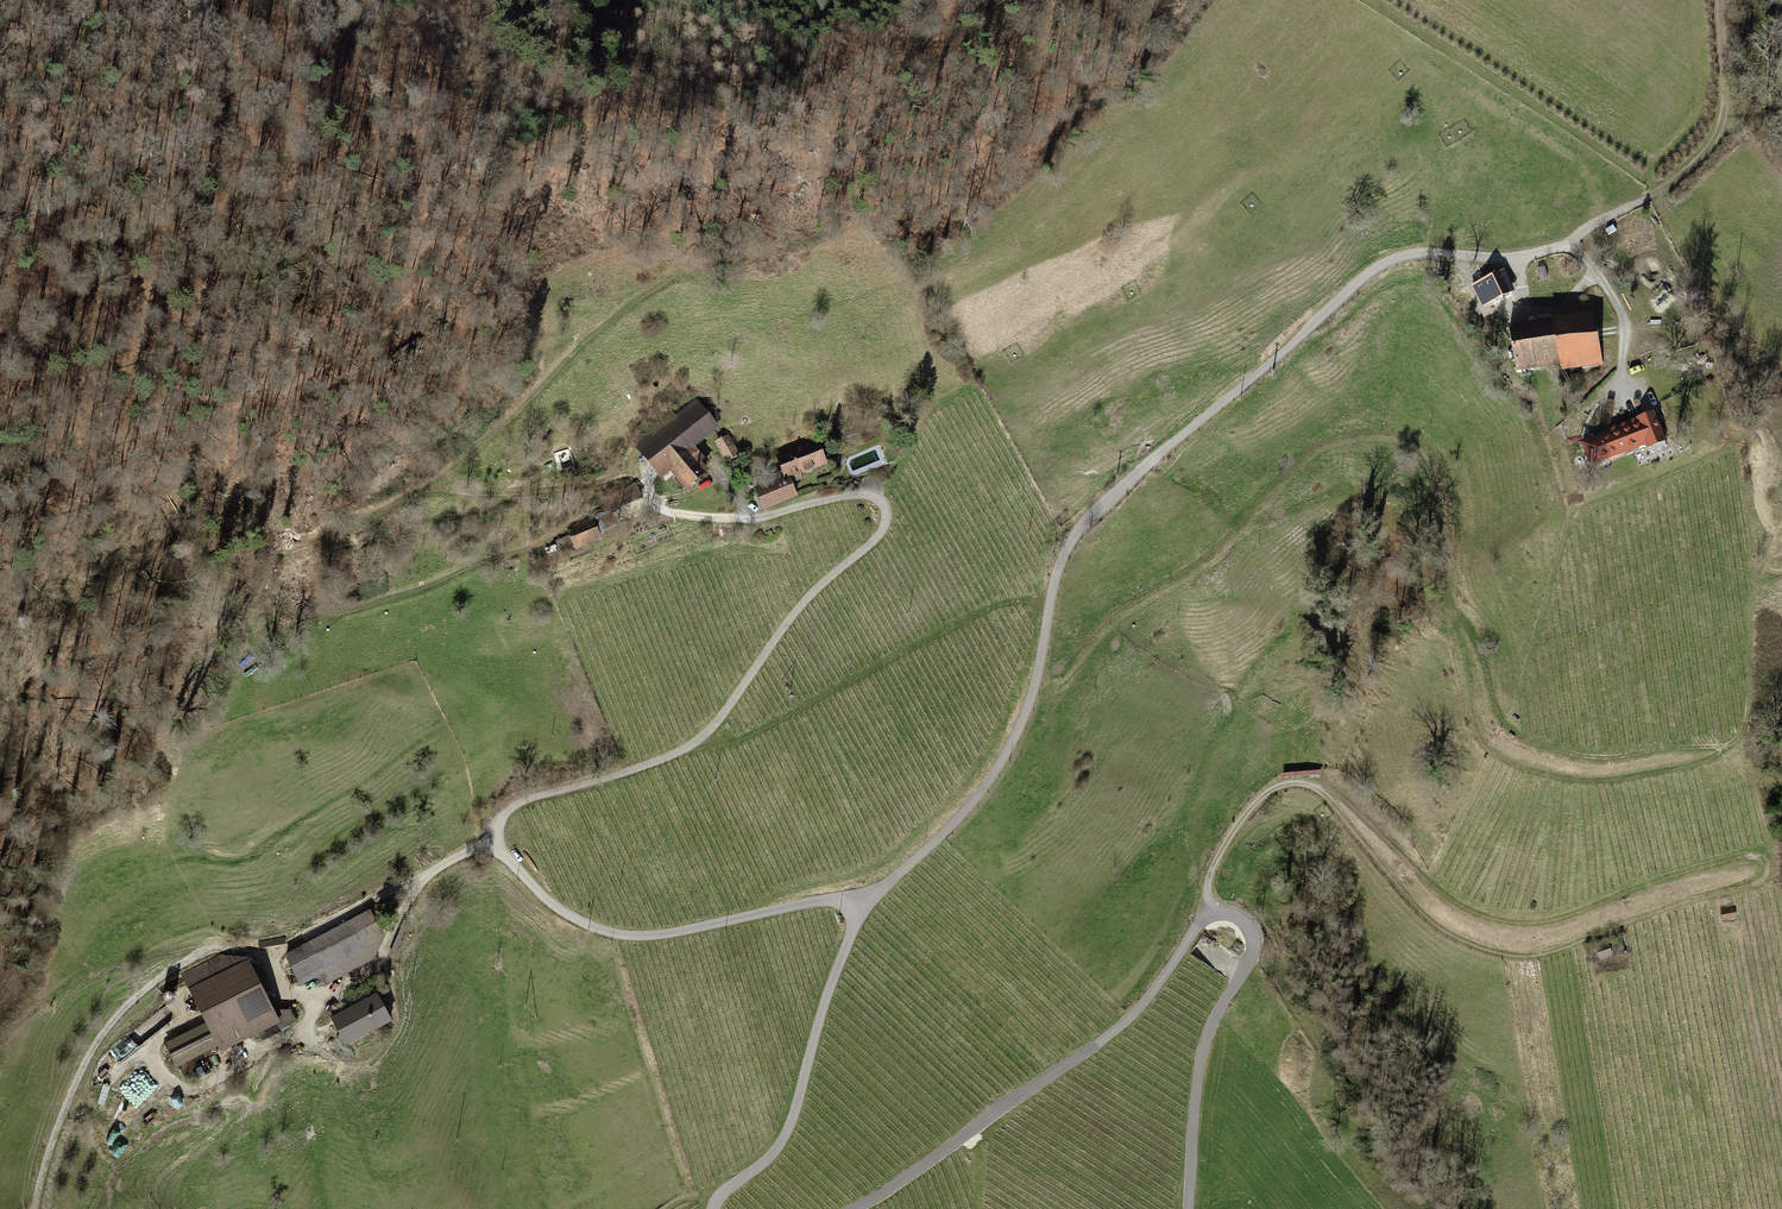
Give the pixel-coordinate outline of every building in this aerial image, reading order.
[(1505,270),(1474,285),(1485,307),(1516,291),(1505,270)] [(1551,313),(1511,321),(1522,375),(1563,367),(1564,373),(1609,364),(1607,358),(1596,304),(1595,298),(1550,307),(1551,313)] [(638,448),(636,449),(664,482),(672,475),(687,493),(709,473),(701,464),(706,460),(696,448),(719,428),(696,401),(676,417),(670,411),(633,442),(638,448)] [(1644,416),(1592,442),(1603,463),(1654,438),(1644,416)] [(729,436),(716,443),(727,463),(740,456),(729,436)] [(753,485),(764,513),(798,499),(792,484),(803,480),(801,476),(829,466),(817,437),(774,454),(781,474),(753,485)] [(559,468),(574,464),(570,448),(555,452),(559,468)] [(614,512),(641,498),(634,484),(606,498),(614,512)] [(600,539),(591,519),(570,528),(579,548),(600,539)] [(1734,909),(1721,911),(1723,920),(1735,918),(1734,909)] [(282,956),(300,990),(320,980),(325,989),(376,962),(385,940),(370,910),(282,956)] [(260,951),(285,946),(284,939),(258,943),(260,951)] [(1611,954),(1609,945),(1597,949),(1599,957),(1611,954)] [(220,956),(184,975),(190,987),(245,958),(220,956)] [(190,987),(188,988),(206,1022),(218,1046),(221,1051),(280,1021),(246,958),(245,958),(190,987)] [(376,996),(330,1021),(346,1049),(391,1023),(376,996)] [(163,1044),(176,1068),(218,1046),(206,1022),(163,1044)] [(120,1058),(128,1053),(122,1044),(114,1049),(120,1058)] [(135,1121),(151,1106),(144,1098),(103,1135),(118,1152),(142,1129),(135,1121)]
